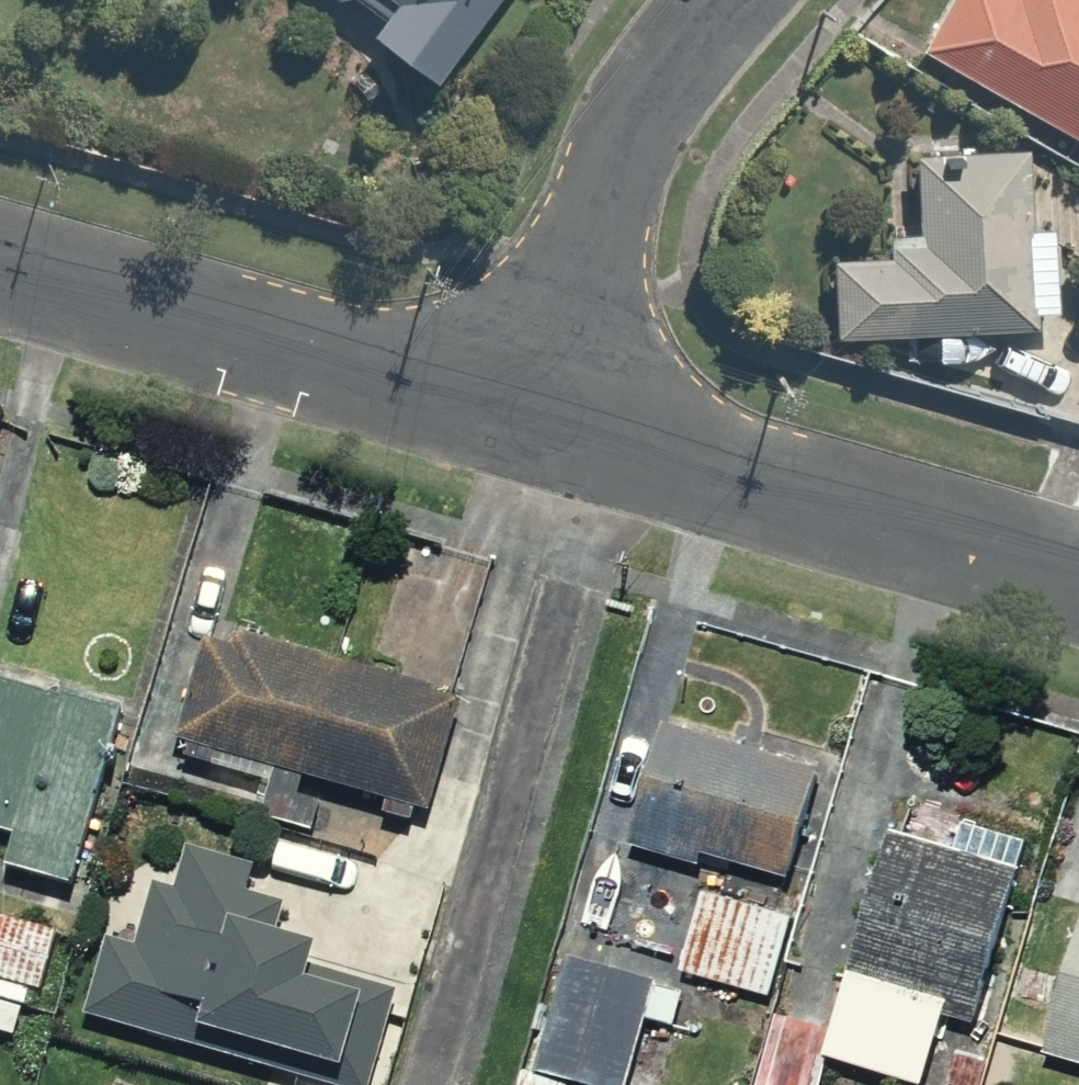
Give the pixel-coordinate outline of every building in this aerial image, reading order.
[(388,19),(373,38),(442,89),(508,0),(362,0),(388,19)] [(907,30),(1078,140),(1078,0),(927,0),(907,30)] [(1042,143),(897,143),(897,229),(808,230),(809,325),(1043,323),(1042,143)] [(1069,365),(1078,371),(1078,348),(1069,365)] [(211,624),(169,754),(257,783),(249,810),(308,829),(321,788),(416,819),(454,703),(211,624)] [(0,673),(0,870),(77,891),(125,706),(0,673)] [(668,716),(638,834),(672,843),(662,879),(703,890),(712,854),(796,876),(827,758),(668,716)] [(885,772),(809,1044),(914,1074),(931,1015),(965,1024),(1025,811),(885,772)] [(171,842),(150,905),(122,896),(109,937),(88,930),(60,1017),(272,1084),(353,1084),(387,978),(259,937),(266,914),(232,903),(244,865),(171,842)] [(1078,890),(1032,1065),(1078,1077),(1078,890)] [(781,921),(690,895),(668,973),(759,999),(781,921)] [(62,924),(0,904),(0,1034),(15,989),(38,997),(62,924)] [(526,1070),(514,1066),(508,1084),(620,1084),(642,1017),(673,1027),(688,983),(567,944),(526,1070)] [(752,1072),(748,1084),(796,1084),(752,1072)]
